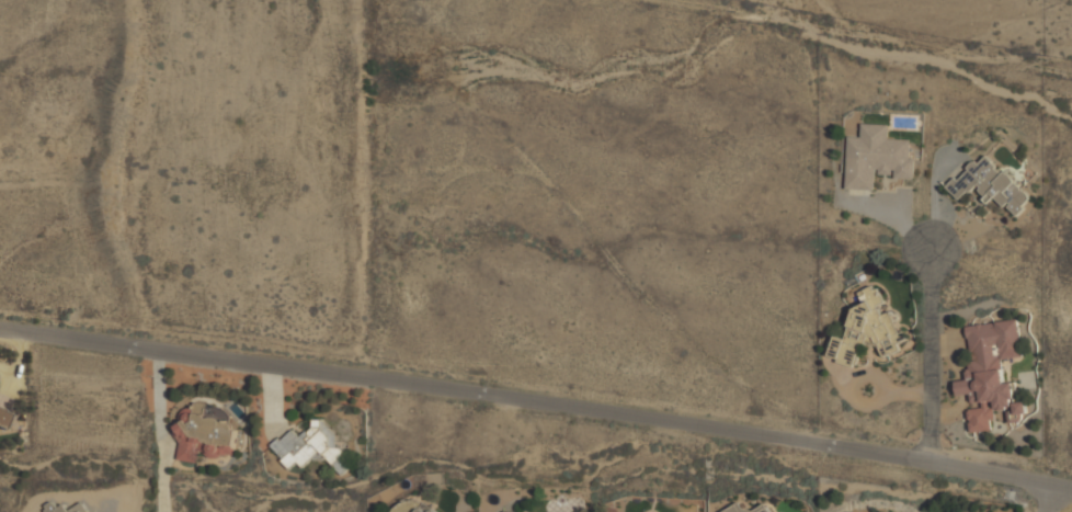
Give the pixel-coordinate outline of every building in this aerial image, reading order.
[(847,189),(875,190),(876,174),(893,175),(893,178),(912,179),(913,138),(888,138),(889,124),(862,123),(862,136),(848,136),(847,189)] [(1032,199),(1004,170),(1002,172),(986,156),(978,164),(975,161),(947,187),(960,200),(974,187),(989,202),(996,196),(1014,215),(1032,199)] [(860,342),(878,346),(884,357),(899,349),(900,343),(907,338),(903,331),(899,330),(890,314),(881,312),(877,306),(885,301),(878,289),(868,287),(858,293),(864,303),(852,310),(846,338),(834,336),(828,359),(854,365),(860,342)] [(965,325),(971,379),(955,381),(957,395),(970,394),(971,402),(980,401),(981,408),(968,409),(970,432),(992,430),(991,419),(995,419),(994,410),(1006,409),(1008,423),(1026,421),(1024,401),(1015,402),(1013,382),(1004,382),(1001,359),(1022,357),(1018,319),(965,325)] [(175,455),(232,461),(236,420),(204,417),(206,403),(193,402),(192,409),(181,408),(175,455)] [(19,442),(0,432),(0,410),(27,425),(19,442)] [(290,469),(297,462),(302,467),(311,459),(328,459),(342,474),(350,467),(350,460),(336,445),(336,434),(322,419),(312,419),(312,425),(299,437),(291,428),(272,446),(281,456),(281,459),(290,469)] [(81,502),(70,511),(65,504),(48,504),(47,505),(46,511),(89,511),(81,502)] [(724,511),(771,511),(726,503),(724,511)]
